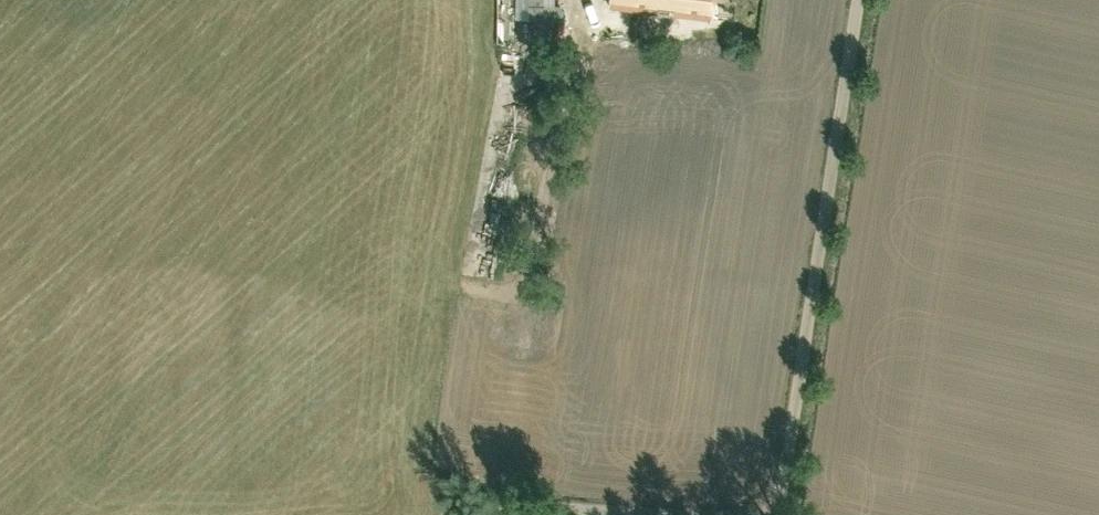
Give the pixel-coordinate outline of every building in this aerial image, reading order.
[(736,0),(608,0),(608,1),(733,19),(736,0)]
